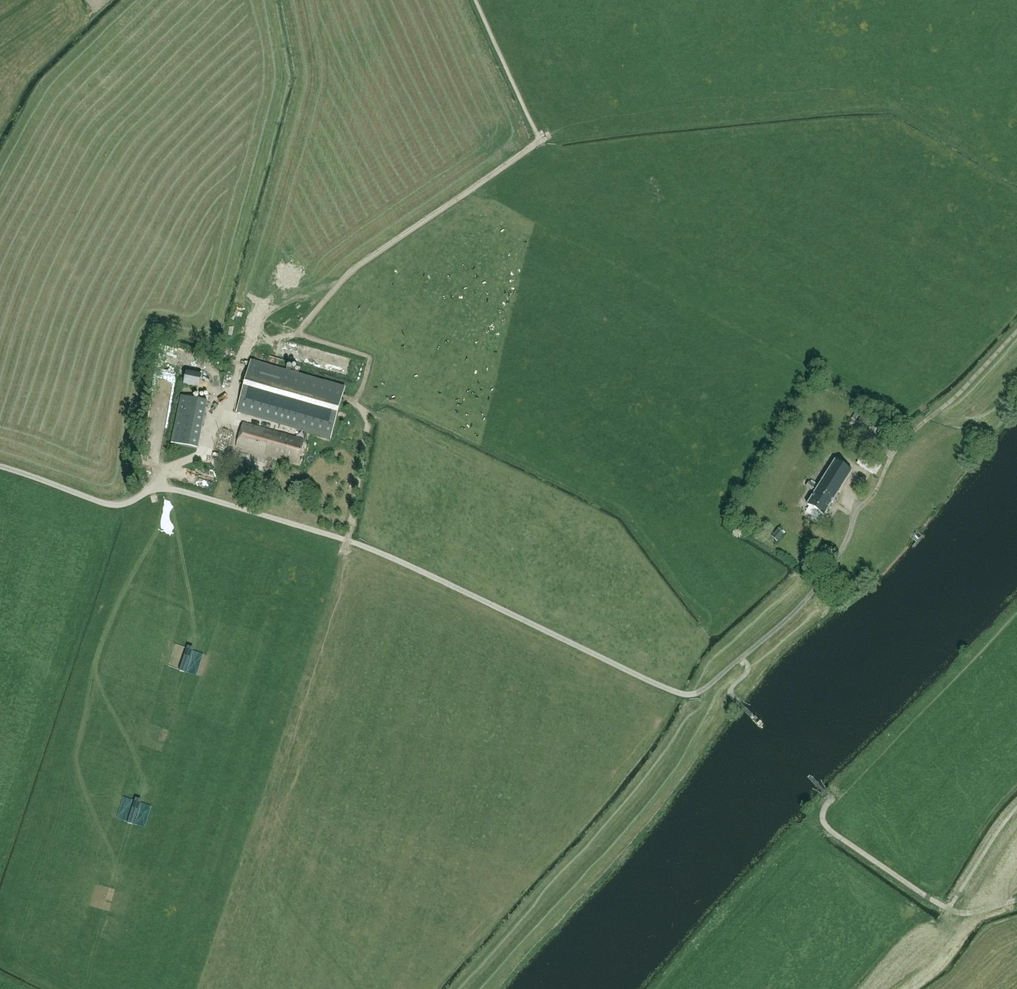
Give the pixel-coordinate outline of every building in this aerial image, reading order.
[(345,388),(316,380),(285,371),(285,370),(251,361),(236,410),(331,437),(345,388)] [(184,383),(199,387),(202,373),(187,369),(184,383)] [(197,448),(207,400),(181,394),(171,443),(197,448)] [(305,439),(243,422),(236,446),(298,463),(305,439)] [(824,514),(852,470),(835,460),(813,494),(811,492),(808,497),(810,499),(807,504),(824,514)] [(198,483),(208,486),(211,475),(200,473),(198,483)] [(771,536),(777,541),(784,533),(778,528),(771,536)] [(819,546),(811,543),(805,556),(813,560),(819,546)]
